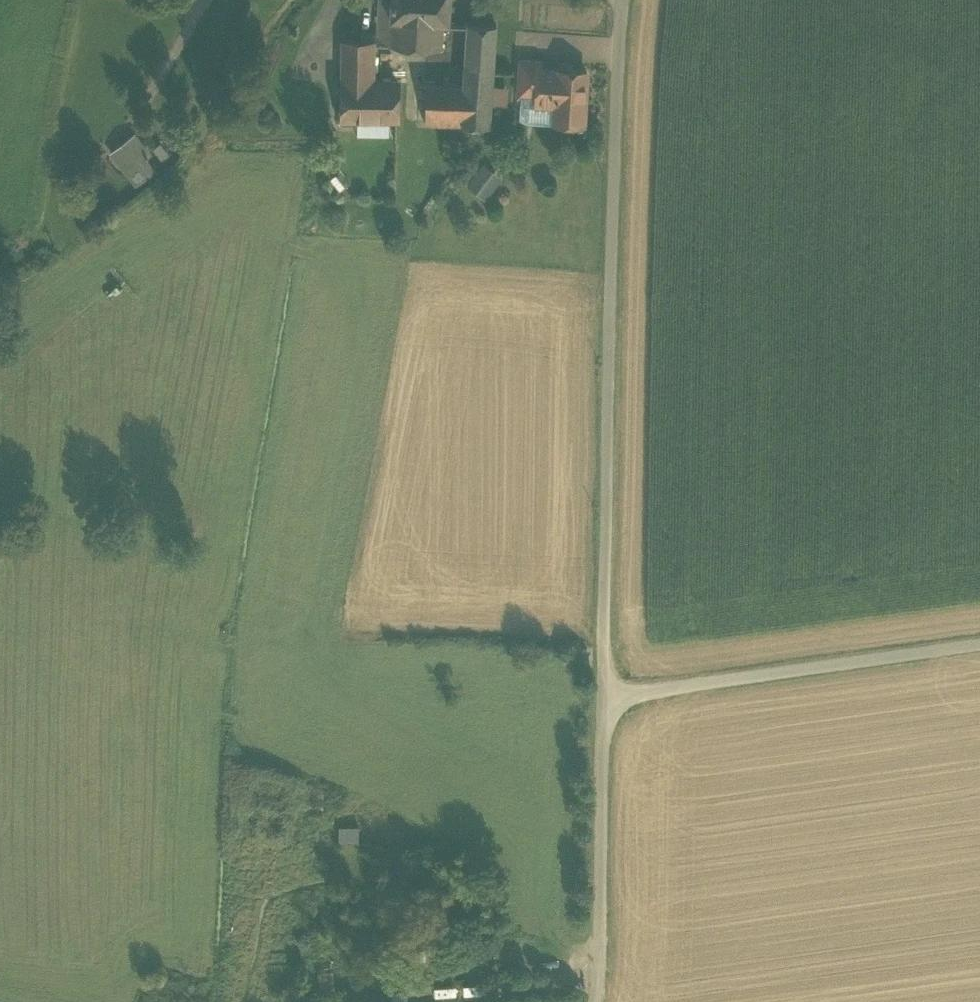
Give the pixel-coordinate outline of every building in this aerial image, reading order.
[(377,17),(443,22),(448,22),(450,0),(378,0),(377,17)] [(441,48),(443,22),(377,17),(376,33),(375,43),(441,48)] [(463,85),(462,124),(490,125),(496,24),(467,24),(463,85)] [(342,79),(371,81),(372,43),(375,43),(376,33),(361,32),(360,41),(343,40),(342,79)] [(520,95),(537,96),(538,68),(540,68),(541,60),(520,58),(517,94),(520,95)] [(540,68),(538,68),(537,96),(536,102),(554,103),(554,117),(584,119),(586,71),(540,68)] [(371,81),(342,79),(342,118),(408,122),(411,82),(371,81)] [(463,85),(411,82),(408,122),(462,124),(463,85)] [(553,124),(554,117),(554,103),(536,102),(537,96),(520,95),(519,117),(526,122),(553,124)] [(184,125),(179,119),(174,123),(179,129),(184,125)] [(135,136),(113,154),(129,173),(135,171),(141,178),(153,168),(141,152),(146,148),(135,136)] [(468,185),(484,198),(500,177),(484,164),(468,185)] [(587,647),(579,647),(579,663),(587,663),(587,647)] [(393,831),(395,817),(366,813),(364,827),(393,831)] [(357,826),(338,826),(338,841),(357,841),(357,826)] [(393,1001),(408,1001),(406,989),(391,992),(393,1001)]
